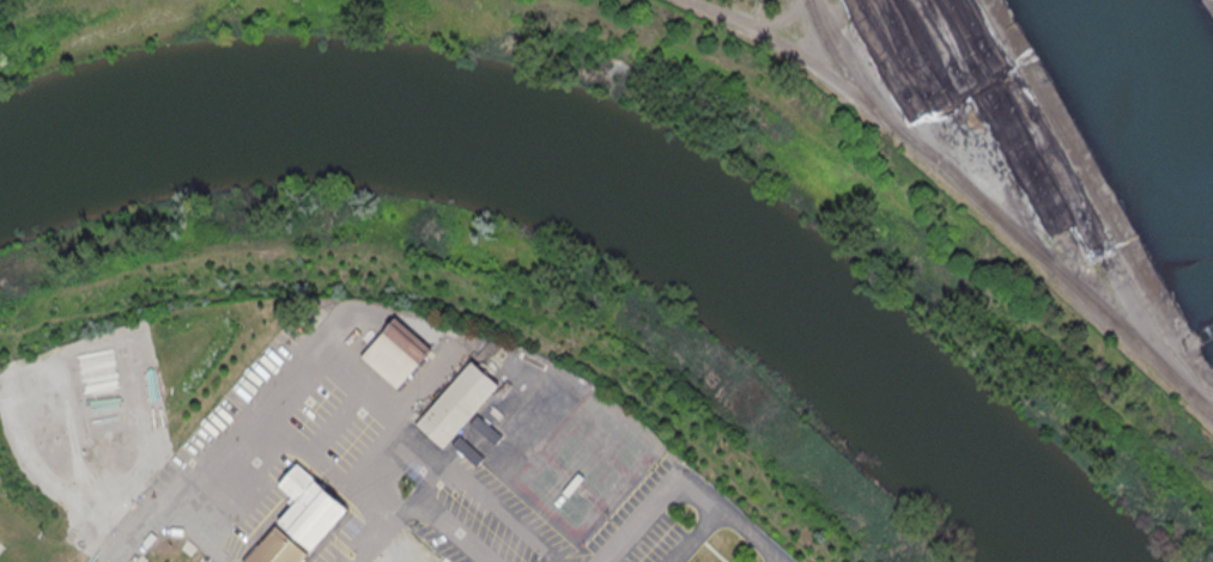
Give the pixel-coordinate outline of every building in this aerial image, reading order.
[(398,387),(431,348),(395,317),(362,356),(398,387)] [(444,445),(497,385),(469,361),(417,422),(444,445)] [(347,508),(313,549),(279,520),(297,500),(279,484),(297,464),(347,508)] [(243,561),(298,561),(307,552),(275,526),(243,561)]
